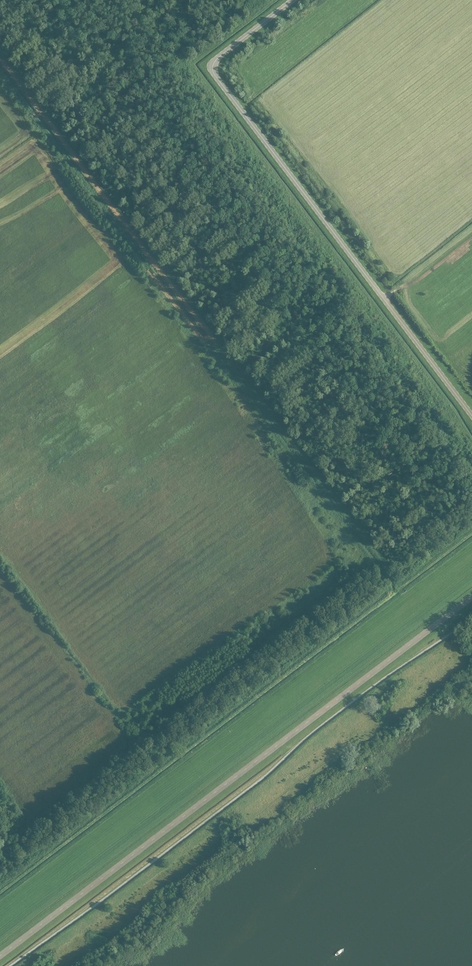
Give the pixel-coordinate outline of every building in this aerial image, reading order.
[(332,5),(338,12),(344,8),(341,5),(340,4),(340,3),(342,2),(341,0),(338,0),(335,2),(336,2),(333,4),(332,5)] [(428,4),(433,10),(435,8),(437,7),(439,9),(442,6),(441,5),(440,5),(441,5),(439,2),(437,0),(434,0),(428,4)] [(360,3),(353,8),(360,18),(360,17),(362,16),(364,14),(365,14),(366,13),(367,13),(364,9),(363,8),(363,7),(361,5),(360,4),(360,3)] [(399,4),(391,10),(392,11),(394,14),(396,16),(397,17),(397,18),(400,16),(399,14),(400,13),(399,13),(401,12),(403,14),(405,12),(404,11),(404,10),(399,4)] [(318,12),(317,13),(323,20),(329,16),(326,13),(325,12),(325,11),(327,10),(324,7),(323,8),(320,10),(318,12)] [(441,17),(439,19),(440,20),(440,21),(445,27),(453,21),(452,20),(450,17),(448,15),(447,14),(448,14),(447,13),(444,15),(445,17),(445,18),(443,19),(441,17)] [(350,15),(344,19),(346,22),(347,23),(347,24),(346,25),(348,29),(349,28),(350,27),(352,25),(355,23),(356,23),(350,15)] [(403,22),(400,24),(401,25),(402,26),(401,26),(403,29),(403,28),(405,31),(406,32),(414,27),(409,21),(406,23),(407,23),(405,24),(403,22)] [(299,29),(298,30),(301,34),(302,34),(302,35),(304,37),(305,38),(305,39),(312,34),(305,25),(303,26),(303,27),(301,28),(300,28),(299,29)] [(338,26),(332,30),(334,33),(335,34),(335,35),(333,36),(336,40),(337,39),(337,38),(340,37),(340,36),(343,34),(344,34),(338,26)] [(418,31),(409,38),(411,40),(411,41),(412,41),(412,42),(413,42),(412,42),(413,43),(413,42),(413,43),(413,44),(413,43),(414,44),(414,45),(415,44),(418,41),(419,41),(421,44),(425,41),(424,39),(423,39),(423,38),(422,37),(421,36),(422,36),(421,36),(421,35),(420,34),(419,33),(418,31)] [(285,39),(286,40),(288,43),(289,44),(286,46),(289,49),(291,48),(292,47),(292,48),(292,47),(293,47),(294,46),(295,45),(296,45),(296,44),(297,44),(298,42),(292,34),(289,36),(288,37),(288,36),(288,37),(287,37),(287,38),(286,38),(285,39)] [(466,36),(460,40),(462,43),(463,44),(463,45),(462,46),(464,49),(465,49),(466,48),(468,46),(471,44),(466,36)] [(270,48),(269,48),(270,49),(273,52),(273,53),(271,55),(274,59),(275,58),(276,57),(275,57),(276,57),(277,56),(278,55),(279,54),(279,55),(279,54),(280,54),(281,53),(283,52),(276,43),(273,45),(273,46),(272,46),(272,47),(272,46),(271,47),(272,47),(271,47),(270,47),(271,47),(270,48)] [(317,45),(314,47),(314,48),(315,49),(317,51),(319,54),(319,55),(327,49),(323,43),(320,45),(319,46),(318,47),(317,45)] [(332,55),(323,61),(325,64),(326,65),(325,65),(326,65),(326,66),(327,66),(327,67),(328,67),(327,68),(328,68),(329,67),(332,64),(332,65),(333,64),(335,67),(338,64),(337,62),(337,61),(336,61),(336,60),(335,59),(334,59),(335,58),(334,58),(334,57),(333,57),(333,56),(332,55)] [(250,60),(246,61),(247,62),(247,63),(248,66),(249,70),(248,70),(249,71),(258,69),(256,61),(253,62),(251,63),(250,60)] [(334,75),(333,76),(339,85),(342,83),(342,82),(343,82),(343,81),(344,82),(344,81),(345,81),(344,80),(345,80),(346,80),(345,80),(346,80),(345,79),(342,76),(343,75),(342,75),(345,73),(342,69),(340,70),(340,71),(339,71),(338,72),(337,73),(337,72),(337,73),(336,73),(335,74),(334,75),(334,74),(334,75)] [(439,76),(438,77),(441,80),(442,78),(443,79),(444,80),(444,81),(442,82),(444,85),(445,84),(446,83),(452,79),(446,71),(445,72),(443,74),(442,74),(440,75),(440,76),(439,76)] [(255,77),(252,79),(252,80),(253,81),(255,83),(257,86),(258,87),(265,81),(261,75),(258,77),(257,78),(256,79),(255,77)] [(298,79),(290,85),(294,91),(297,89),(297,88),(298,87),(299,88),(299,87),(300,89),(304,87),(303,86),(302,85),(301,83),(300,83),(298,80),(298,79)] [(463,84),(465,87),(466,87),(467,88),(465,90),(468,93),(469,92),(470,91),(471,89),(471,83),(468,79),(463,84)] [(426,88),(425,88),(428,92),(430,90),(430,91),(431,92),(431,93),(429,94),(431,96),(432,96),(432,95),(433,95),(439,90),(433,83),(432,83),(433,83),(430,85),(427,87),(427,88),(426,88)] [(452,91),(447,96),(454,103),(455,102),(457,100),(459,98),(459,97),(460,97),(461,96),(458,93),(457,95),(456,94),(456,95),(455,93),(454,93),(456,91),(454,89),(453,90),(453,91),(452,91)] [(277,92),(268,98),(270,101),(271,102),(272,103),(271,103),(272,103),(272,104),(273,104),(273,105),(274,104),(277,101),(278,102),(278,101),(280,104),(284,101),(282,99),(283,99),(282,99),(282,98),(281,97),(280,96),(281,96),(280,96),(280,95),(279,94),(278,93),(277,92)] [(304,94),(300,97),(302,98),(301,99),(302,99),(302,100),(303,100),(303,101),(304,101),(304,102),(304,101),(304,102),(304,103),(304,102),(305,103),(305,104),(305,103),(306,104),(306,105),(306,104),(307,106),(316,100),(314,97),(313,96),(312,95),(313,95),(312,95),(312,94),(311,93),(310,94),(307,96),(306,96),(304,94)] [(412,98),(415,102),(416,103),(418,106),(418,107),(419,108),(426,103),(419,93),(418,94),(417,95),(416,95),(415,97),(414,96),(414,97),(413,98),(412,98)] [(436,106),(435,107),(443,115),(445,113),(445,112),(446,112),(447,111),(447,110),(448,110),(448,109),(449,109),(448,109),(449,109),(448,108),(445,105),(444,105),(446,103),(443,99),(442,101),(441,101),(442,101),(441,102),(441,101),(441,102),(440,102),(440,103),(439,103),(438,104),(437,105),(437,106),(436,106)] [(319,107),(317,109),(317,110),(318,109),(318,110),(322,117),(330,111),(330,110),(328,107),(326,105),(325,104),(325,103),(321,105),(323,107),(322,107),(322,108),(321,108),(320,109),(319,107)] [(401,109),(402,110),(404,114),(405,114),(402,116),(405,120),(407,119),(407,118),(408,118),(409,117),(409,116),(410,117),(410,116),(411,116),(411,115),(412,115),(412,114),(413,115),(413,114),(414,113),(408,104),(405,106),(405,107),(404,107),(403,108),(402,109),(402,108),(402,109),(401,109)] [(369,108),(362,112),(368,120),(369,119),(372,117),(374,115),(375,115),(376,114),(374,111),(372,112),(371,112),(370,111),(371,111),(370,110),(372,109),(370,106),(369,107),(369,108)] [(289,107),(280,113),(282,116),(283,117),(284,118),(283,118),(284,118),(284,119),(285,119),(285,120),(286,119),(289,117),(290,116),(292,119),(296,116),(294,114),(294,113),(293,113),(293,112),(292,111),(291,111),(292,110),(291,110),(291,109),(290,109),(290,108),(289,107)] [(432,113),(427,119),(430,121),(431,122),(431,123),(430,125),(433,127),(433,126),(434,126),(436,124),(439,121),(440,120),(432,113)] [(304,119),(294,126),(295,127),(296,128),(296,129),(298,130),(298,131),(299,132),(299,133),(303,130),(305,129),(307,127),(308,126),(308,127),(309,126),(304,119)] [(340,132),(338,134),(338,135),(339,135),(339,136),(343,142),(351,136),(351,135),(350,135),(348,132),(349,132),(347,130),(346,129),(345,128),(342,130),(344,132),(343,133),(342,134),(342,133),(341,134),(340,132)] [(422,131),(416,137),(423,144),(424,143),(426,140),(429,138),(428,138),(429,137),(430,137),(427,134),(426,136),(425,135),(424,134),(424,133),(425,132),(423,130),(422,131)] [(382,142),(382,144),(385,145),(386,143),(387,143),(388,144),(389,144),(388,146),(391,148),(391,146),(391,145),(392,145),(395,139),(386,135),(385,136),(384,139),(383,142),(382,142)] [(319,143),(316,145),(317,146),(318,147),(317,147),(319,149),(321,152),(322,153),(330,147),(325,141),(322,143),(323,143),(321,144),(319,143)] [(367,153),(366,155),(370,156),(371,154),(373,155),(373,157),(375,159),(376,157),(376,156),(379,149),(370,146),(370,147),(369,150),(368,150),(367,153)] [(404,150),(398,155),(400,158),(401,157),(402,159),(401,159),(402,159),(400,161),(402,164),(403,163),(404,163),(406,161),(409,159),(410,158),(404,150)] [(335,152),(326,158),(328,161),(329,162),(330,162),(329,163),(330,163),(330,164),(331,164),(331,165),(332,164),(335,161),(335,162),(336,161),(338,164),(342,161),(341,159),(340,159),(340,158),(339,157),(338,156),(339,156),(338,156),(338,155),(337,154),(336,154),(336,153),(335,152)] [(389,164),(383,169),(389,177),(389,176),(392,174),(395,172),(395,171),(395,172),(397,171),(394,168),(392,169),(392,168),(392,169),(391,167),(392,165),(391,163),(390,164),(389,164)] [(356,165),(351,176),(352,176),(353,177),(354,177),(356,178),(357,178),(358,179),(359,179),(361,175),(361,174),(361,173),(362,173),(363,170),(363,169),(364,168),(356,165)] [(369,175),(369,179),(370,179),(371,179),(374,180),(378,180),(379,180),(379,170),(372,170),(372,173),(372,175),(371,176),(369,175)] [(466,172),(462,175),(466,181),(470,178),(466,172)] [(462,175),(458,178),(462,184),(466,181),(462,175)] [(459,182),(454,186),(456,188),(461,195),(466,191),(459,182)] [(443,184),(437,189),(449,204),(454,200),(448,194),(449,194),(445,189),(446,188),(443,184)] [(456,188),(452,191),(457,197),(461,194),(461,195),(456,188)] [(449,194),(448,194),(454,200),(453,200),(457,197),(452,191),(449,194)] [(463,202),(469,211),(471,208),(471,206),(467,199),(463,202)] [(463,202),(459,205),(464,212),(467,209),(469,211),(463,202)] [(459,205),(451,211),(454,216),(462,210),(464,212),(459,205)] [(449,212),(445,215),(451,223),(452,223),(450,221),(454,218),(449,212)] [(445,215),(441,218),(448,226),(451,223),(445,215)] [(449,227),(445,231),(451,239),(457,234),(455,235),(449,227)] [(457,234),(451,239),(454,242),(462,236),(460,237),(457,234)] [(462,236),(454,242),(457,246),(465,240),(462,236)] [(464,255),(469,262),(471,259),(471,247),(471,248),(471,247),(464,252),(464,255)]
